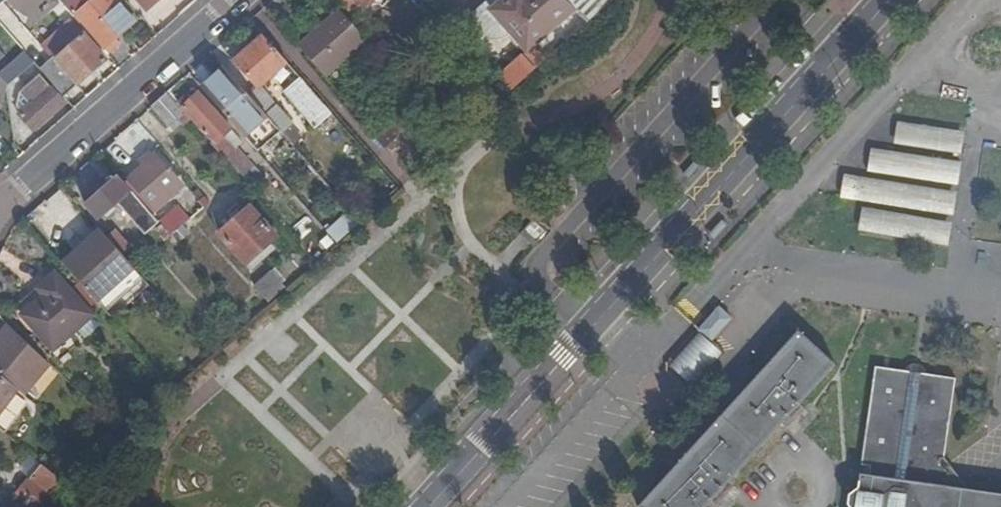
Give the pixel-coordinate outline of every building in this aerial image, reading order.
[(107,55),(120,45),(116,40),(136,23),(116,0),(97,0),(94,2),(93,0),(76,0),(66,8),(71,14),(72,15),(88,33),(107,55)] [(148,13),(162,0),(136,0),(148,13)] [(340,11),(348,20),(360,9),(352,0),(331,0),(340,11)] [(360,9),(371,0),(352,0),(360,9)] [(535,0),(521,0),(519,2),(517,0),(508,0),(494,12),(509,28),(535,0)] [(562,0),(535,0),(509,28),(528,50),(575,11),(562,0)] [(614,4),(610,0),(562,0),(575,11),(590,25),(614,4)] [(340,11),(299,47),(327,79),(369,44),(348,20),(340,11)] [(42,74),(61,95),(103,58),(85,36),(88,33),(72,15),(71,15),(64,21),(81,40),(42,74)] [(260,89),(288,64),(264,37),(236,62),(260,89)] [(512,93),(552,58),(548,53),(543,58),(535,50),(525,59),(524,59),(500,80),(512,93)] [(33,63),(24,53),(0,75),(0,109),(6,87),(33,63)] [(257,112),(224,72),(208,85),(241,125),(257,112)] [(41,78),(24,92),(34,103),(20,115),(34,132),(64,105),(41,78)] [(315,130),(332,115),(304,82),(287,98),(315,130)] [(250,98),(291,145),(302,136),(260,89),(250,98)] [(211,146),(241,179),(252,169),(237,151),(234,153),(224,141),(233,132),(199,94),(183,109),(214,143),(211,146)] [(186,116),(167,95),(152,108),(171,129),(186,116)] [(959,142),(963,121),(897,111),(895,133),(959,142)] [(956,172),(959,149),(869,137),(866,160),(956,172)] [(144,167),(128,181),(136,189),(148,204),(161,193),(166,198),(176,190),(171,184),(176,179),(156,156),(154,159),(150,155),(140,163),(144,167)] [(952,201),(954,181),(842,165),(839,186),(952,201)] [(159,223),(133,192),(131,193),(118,178),(114,182),(111,178),(95,192),(98,196),(86,206),(99,220),(122,201),(149,232),(160,224),(159,223)] [(128,181),(125,183),(133,192),(136,189),(128,181)] [(947,233),(950,210),(861,198),(858,221),(947,233)] [(251,209),(220,236),(247,266),(277,240),(251,209)] [(168,232),(172,237),(173,235),(182,228),(170,214),(159,223),(160,224),(168,232)] [(182,228),(173,235),(180,244),(190,236),(183,227),(182,228)] [(108,239),(123,257),(135,247),(119,230),(108,239)] [(167,241),(172,237),(168,232),(163,236),(167,241)] [(105,313),(143,280),(129,265),(123,257),(108,239),(102,233),(63,266),(82,287),(105,313)] [(277,298),(291,286),(276,268),(261,281),(277,298)] [(69,299),(73,295),(55,274),(42,284),(52,294),(60,286),(69,299)] [(92,317),(73,295),(69,299),(60,286),(52,294),(42,284),(37,288),(43,296),(21,316),(52,351),(92,317)] [(735,322),(721,309),(699,331),(713,345),(735,322)] [(802,405),(836,366),(799,331),(775,358),(639,506),(709,506),(802,405)] [(58,374),(15,333),(0,349),(0,376),(18,391),(30,401),(31,402),(58,374)] [(964,491),(943,461),(955,383),(921,377),(916,369),(905,367),(898,375),(872,370),(856,492),(848,496),(847,506),(1000,506),(1000,496),(964,491)] [(0,376),(0,415),(18,391),(0,376)] [(30,401),(18,391),(0,415),(0,428),(5,432),(30,401)] [(65,484),(41,466),(15,497),(14,496),(5,506),(38,506),(65,484)]
